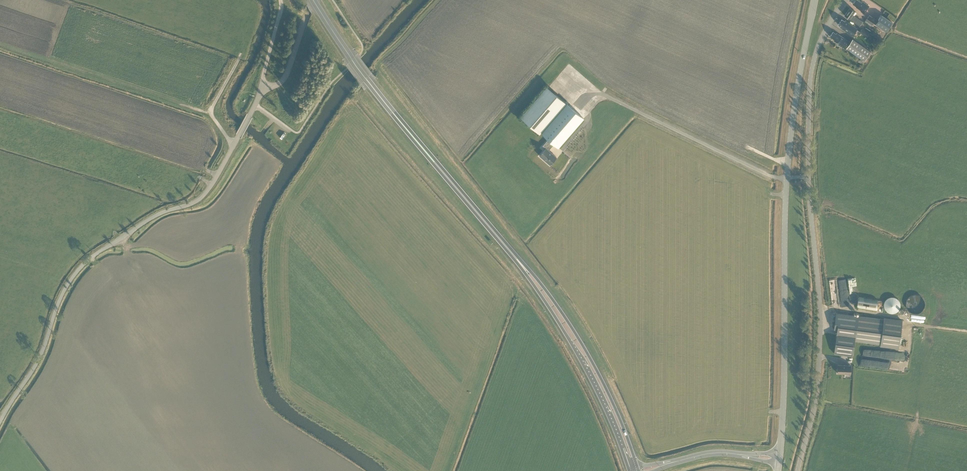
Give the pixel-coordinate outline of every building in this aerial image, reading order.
[(862,2),(858,0),(855,0),(853,3),(857,7),(861,10),(861,11),(864,13),(869,6),(862,1),(862,2)] [(845,15),(851,19),(856,12),(850,8),(845,15)] [(875,24),(878,20),(869,14),(866,18),(875,24)] [(881,14),(878,20),(875,24),(886,31),(892,22),(881,14)] [(852,20),(863,26),(864,23),(854,17),(852,20)] [(872,25),(880,30),(881,28),(866,18),(865,21),(871,26),(872,25)] [(842,19),(838,24),(842,27),(841,28),(847,32),(847,33),(852,36),(857,29),(857,28),(845,20),(845,21),(842,19)] [(870,33),(862,28),(860,32),(867,37),(870,33)] [(836,33),(833,31),(830,36),(835,39),(834,40),(839,43),(838,44),(845,49),(846,48),(864,60),(871,51),(853,38),(850,42),(843,37),(837,33),(836,33)] [(546,87),(520,117),(539,133),(565,103),(546,87)] [(554,144),(558,147),(583,118),(566,104),(541,133),(548,139),(543,145),(546,148),(539,156),(550,164),(556,157),(548,150),(554,144)] [(878,300),(858,297),(856,307),(876,310),(878,300)] [(885,311),(900,311),(901,297),(885,297),(885,311)] [(902,320),(883,317),(883,318),(836,313),(834,329),(837,329),(834,353),(853,355),(854,340),(880,343),(880,345),(898,347),(902,320)] [(865,356),(888,358),(889,350),(866,349),(865,356)] [(837,373),(850,373),(851,365),(838,364),(837,373)]
